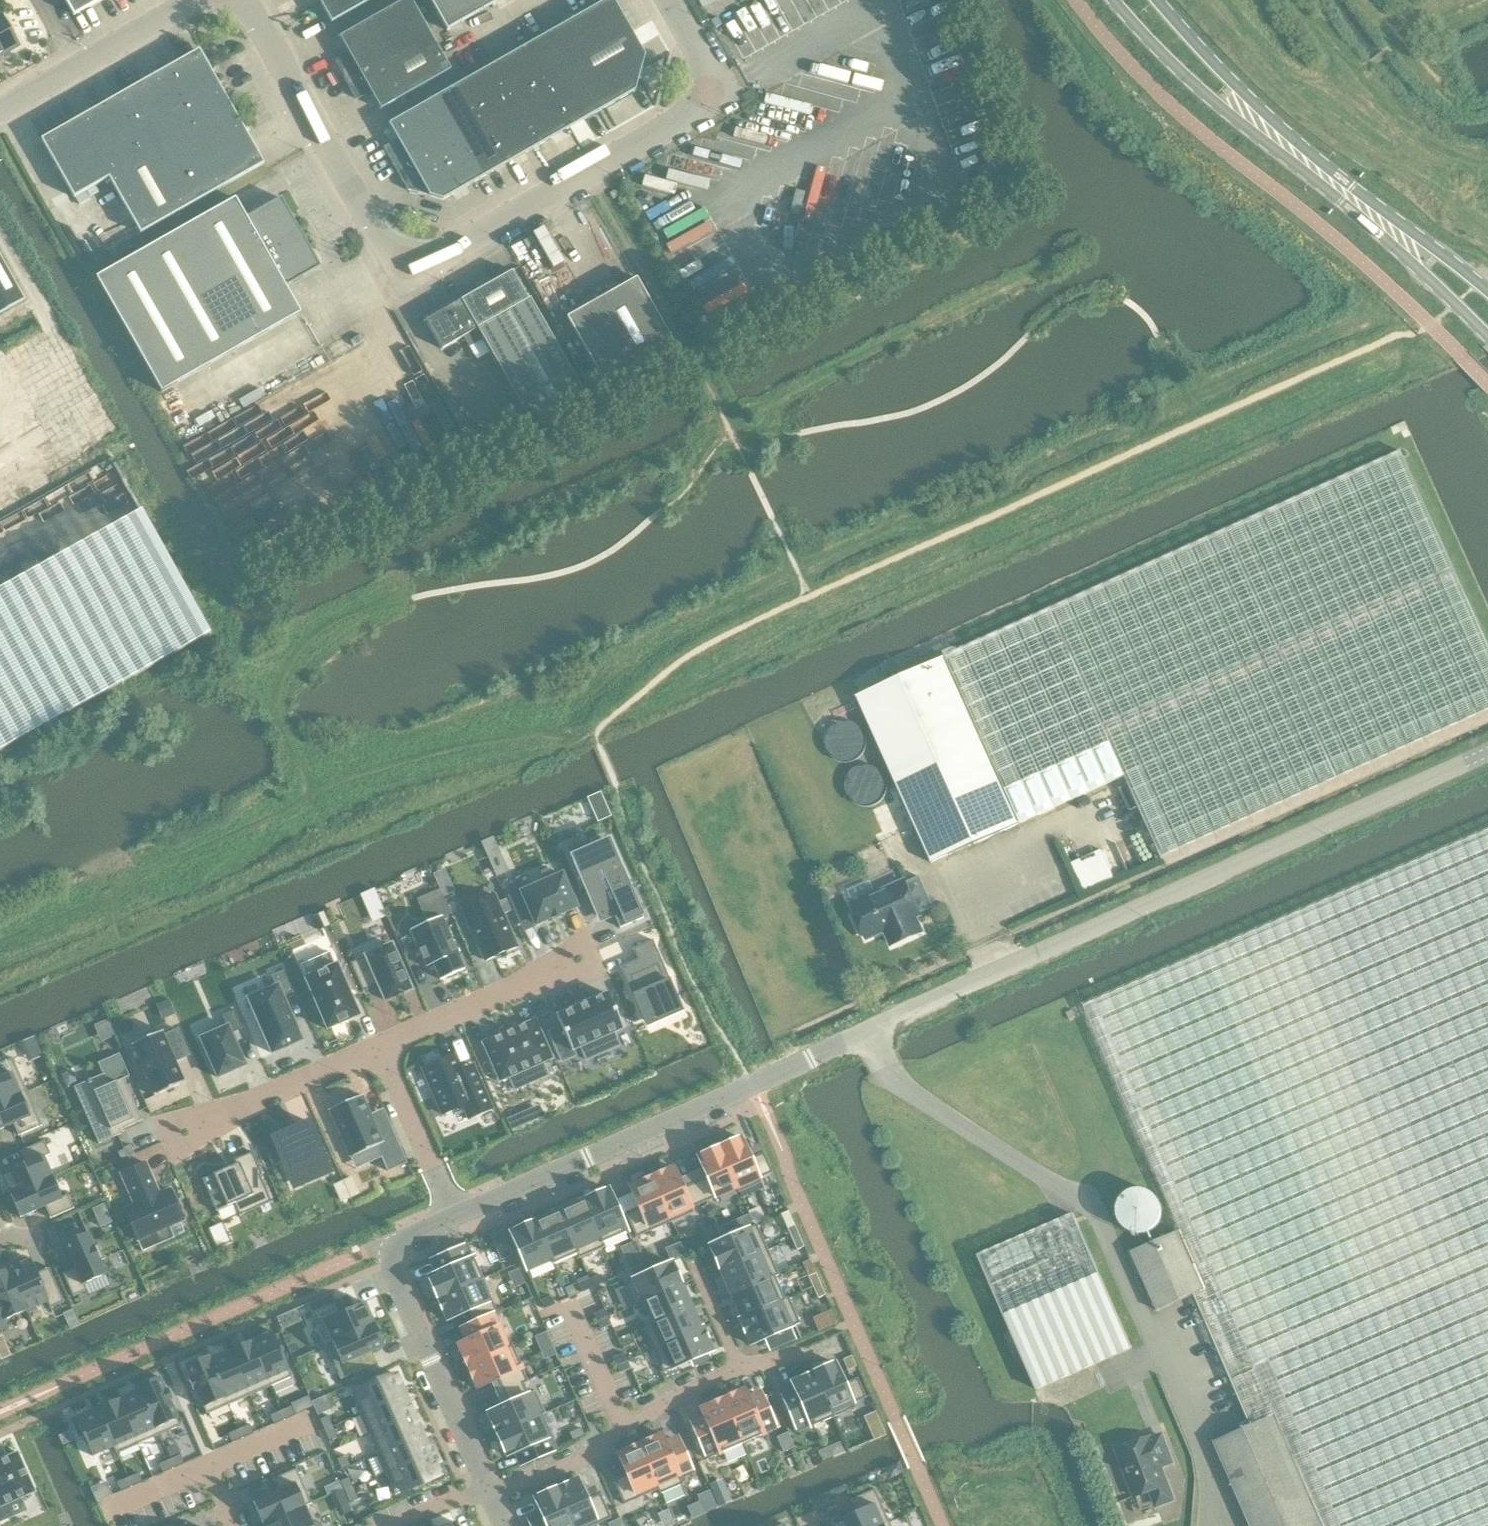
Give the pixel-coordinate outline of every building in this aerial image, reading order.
[(74,16),(101,0),(65,0),(74,16)] [(372,0),(318,0),(331,23),(372,0)] [(335,63),(346,82),(430,34),(411,0),(405,0),(339,37),(349,55),(335,63)] [(478,13),(471,0),(429,0),(447,31),(478,13)] [(502,0),(471,0),(478,13),(502,0)] [(613,0),(607,0),(523,48),(542,79),(570,63),(630,30),(613,0)] [(0,16),(0,57),(20,46),(2,15),(0,16)] [(635,91),(645,56),(630,30),(570,63),(598,112),(635,91)] [(380,110),(451,70),(430,34),(346,82),(356,100),(370,92),(380,110)] [(542,79),(523,48),(493,65),(539,146),(568,129),(542,79)] [(264,164),(199,50),(120,95),(185,209),(264,164)] [(542,79),(568,129),(598,112),(570,63),(542,79)] [(539,146),(493,65),(464,81),(510,162),(539,146)] [(510,162),(464,81),(434,98),(451,130),(480,179),(510,162)] [(109,178),(140,234),(185,209),(120,95),(41,140),(74,198),(109,178)] [(383,148),(392,164),(451,130),(434,98),(388,124),(397,140),(383,148)] [(443,200),(480,179),(451,130),(392,164),(407,190),(443,200)] [(281,198),(246,218),(235,199),(96,278),(161,393),(300,314),(285,287),(320,268),(281,198)] [(26,300),(0,254),(0,315),(26,300)] [(529,419),(582,389),(530,299),(528,300),(512,273),(514,272),(513,270),(424,322),(424,323),(426,322),(442,349),(463,337),(469,347),(483,339),(529,419)] [(604,383),(676,348),(636,278),(567,318),(604,383)] [(57,366),(39,376),(56,406),(74,395),(57,366)] [(39,376),(21,387),(37,416),(56,406),(39,376)] [(21,387),(3,397),(19,426),(37,416),(21,387)] [(74,395),(56,406),(70,432),(88,421),(74,395)] [(0,398),(0,434),(1,436),(19,426),(3,397),(0,398)] [(56,406),(37,416),(52,442),(70,432),(56,406)] [(37,416),(19,426),(34,452),(52,442),(37,416)] [(19,426),(1,436),(16,462),(34,452),(19,426)] [(0,437),(0,468),(1,471),(16,462),(1,436),(0,437)] [(1401,452),(944,658),(1019,824),(1125,777),(1161,858),(1487,711),(1487,645),(1401,452)] [(944,658),(857,697),(931,863),(1019,824),(944,658)] [(1084,1006),(1181,1230),(1131,1252),(1157,1311),(1194,1295),(1218,1352),(1228,1374),(1251,1427),(1214,1442),(1251,1525),(1487,1525),(1487,831),(1084,1006)] [(593,852),(573,861),(597,917),(612,910),(620,928),(643,918),(609,841),(592,848),(593,852)] [(501,855),(489,860),(496,878),(504,874),(503,870),(507,868),(501,855)] [(562,874),(521,892),(535,925),(551,918),(551,919),(561,915),(561,914),(576,907),(562,874)] [(905,882),(852,905),(856,915),(853,916),(860,931),(862,929),(866,938),(886,929),(892,945),(921,933),(914,917),(919,915),(918,914),(932,908),(919,877),(905,882)] [(451,884),(440,889),(443,896),(455,891),(451,884)] [(386,915),(374,889),(361,895),(372,921),(386,915)] [(494,896),(462,910),(485,961),(517,947),(503,915),(498,903),(494,896)] [(506,900),(498,903),(503,915),(511,911),(506,900)] [(442,917),(410,931),(426,968),(433,965),(440,980),(465,970),(442,917)] [(641,967),(623,974),(640,1013),(646,1028),(683,1012),(676,996),(675,997),(667,977),(652,943),(653,942),(652,940),(632,949),(633,951),(634,951),(641,967)] [(391,945),(350,963),(363,992),(378,985),(380,989),(385,1001),(411,990),(391,945)] [(318,973),(305,979),(327,1030),(359,1016),(337,965),(335,965),(330,953),(313,960),(318,973)] [(275,987),(248,999),(272,1054),(302,1041),(282,997),(293,992),(284,970),(271,976),(275,987)] [(561,1027),(549,1032),(561,1062),(575,1056),(573,1051),(581,1047),(586,1060),(619,1045),(613,1033),(623,1029),(607,994),(556,1016),(561,1027)] [(169,1000),(159,1005),(165,1018),(175,1014),(169,1000)] [(227,1027),(200,1039),(217,1078),(245,1066),(231,1034),(242,1029),(234,1011),(222,1016),(227,1027)] [(484,1042),(482,1043),(482,1045),(483,1045),(483,1044),(499,1080),(498,1080),(499,1082),(501,1081),(509,1077),(514,1090),(547,1075),(542,1063),(550,1059),(551,1060),(552,1059),(552,1057),(551,1057),(536,1021),(536,1020),(535,1019),(533,1020),(484,1042)] [(163,1031),(131,1045),(132,1046),(133,1046),(155,1095),(153,1095),(154,1096),(185,1083),(185,1081),(183,1082),(174,1062),(189,1055),(178,1030),(163,1036),(162,1033),(163,1033),(163,1031)] [(34,1037),(20,1044),(22,1048),(36,1042),(34,1037)] [(103,1074),(74,1087),(99,1144),(121,1134),(119,1131),(126,1128),(142,1121),(124,1079),(129,1076),(119,1054),(118,1054),(128,1076),(109,1085),(104,1074),(103,1074)] [(455,1054),(423,1068),(442,1114),(462,1105),(468,1119),(493,1108),(475,1065),(462,1070),(455,1054)] [(27,1092),(12,1058),(0,1063),(0,1104),(27,1092)] [(0,1104),(0,1130),(13,1124),(18,1136),(42,1126),(27,1092),(0,1104)] [(362,1095),(329,1110),(350,1158),(376,1146),(388,1172),(407,1163),(387,1118),(374,1124),(362,1095)] [(521,1113),(507,1119),(511,1131),(526,1124),(521,1113)] [(292,1130),(272,1138),(289,1175),(297,1172),(301,1183),(313,1178),(331,1170),(310,1122),(292,1130)] [(720,1147),(719,1147),(738,1192),(761,1183),(759,1178),(772,1173),(763,1153),(750,1159),(741,1138),(737,1140),(736,1139),(720,1147)] [(26,1163),(1,1174),(11,1196),(53,1177),(44,1158),(51,1155),(44,1141),(21,1151),(26,1163)] [(131,1145),(123,1149),(127,1158),(135,1154),(131,1145)] [(706,1178),(694,1183),(703,1203),(736,1188),(738,1193),(738,1192),(719,1147),(718,1148),(718,1147),(701,1155),(697,1157),(706,1178)] [(228,1168),(203,1179),(217,1211),(234,1204),(240,1216),(272,1202),(260,1176),(263,1175),(252,1152),(231,1161),(234,1169),(229,1171),(228,1168)] [(145,1163),(121,1173),(135,1205),(124,1210),(138,1240),(154,1233),(159,1244),(173,1238),(169,1227),(184,1220),(170,1190),(159,1194),(145,1163)] [(673,1167),(652,1177),(671,1222),(693,1212),(691,1208),(703,1203),(694,1183),(682,1188),(673,1167)] [(53,1177),(11,1196),(21,1218),(45,1207),(50,1219),(74,1208),(68,1194),(61,1197),(53,1177)] [(638,1207),(625,1213),(636,1237),(671,1222),(652,1177),(629,1187),(638,1207)] [(343,1181),(350,1198),(357,1195),(350,1178),(343,1181)] [(342,1201),(350,1198),(343,1181),(335,1185),(342,1201)] [(593,1196),(583,1200),(604,1247),(605,1247),(603,1242),(627,1232),(608,1189),(604,1191),(602,1187),(591,1192),(593,1196)] [(570,1206),(559,1211),(580,1258),(604,1247),(583,1200),(580,1202),(579,1200),(569,1204),(570,1206)] [(112,1221),(104,1203),(93,1208),(101,1226),(112,1221)] [(759,1207),(748,1212),(754,1225),(765,1220),(759,1207)] [(559,1211),(535,1221),(554,1264),(577,1254),(579,1258),(580,1258),(559,1211)] [(1073,1214),(978,1256),(1037,1391),(1132,1350),(1073,1214)] [(514,1230),(510,1232),(527,1271),(551,1260),(553,1264),(554,1264),(535,1221),(533,1222),(514,1230)] [(756,1225),(709,1245),(711,1250),(719,1269),(719,1268),(720,1271),(767,1250),(756,1225)] [(794,1225),(787,1228),(792,1239),(799,1236),(794,1225)] [(502,1232),(490,1237),(495,1249),(507,1244),(502,1232)] [(74,1268),(63,1273),(73,1297),(87,1291),(84,1284),(106,1275),(100,1261),(104,1259),(98,1245),(94,1247),(88,1233),(64,1244),(74,1268)] [(799,1236),(792,1239),(796,1250),(804,1247),(799,1236)] [(441,1271),(428,1277),(430,1281),(429,1281),(437,1298),(438,1299),(482,1279),(467,1244),(435,1258),(441,1271)] [(681,1245),(674,1248),(679,1259),(686,1256),(681,1245)] [(767,1250),(720,1271),(731,1295),(778,1274),(767,1250)] [(15,1261),(5,1266),(25,1312),(47,1302),(50,1309),(64,1302),(49,1268),(37,1273),(31,1259),(17,1265),(15,1261)] [(653,1261),(642,1266),(645,1273),(656,1268),(653,1261)] [(634,1278),(624,1283),(634,1306),(681,1285),(680,1283),(672,1264),(671,1262),(656,1268),(645,1273),(634,1278)] [(8,1327),(5,1320),(25,1312),(5,1266),(4,1266),(6,1270),(0,1273),(0,1330),(8,1327)] [(642,1266),(631,1270),(634,1278),(645,1273),(642,1266)] [(815,1273),(808,1276),(813,1288),(820,1284),(815,1273)] [(778,1274),(731,1295),(741,1318),(739,1319),(739,1320),(789,1298),(788,1297),(784,1299),(774,1277),(778,1275),(778,1274)] [(600,1275),(589,1280),(593,1287),(604,1283),(600,1275)] [(482,1279),(438,1299),(447,1321),(468,1311),(473,1322),(465,1326),(465,1327),(497,1313),(482,1279)] [(589,1280),(578,1285),(582,1292),(593,1287),(589,1280)] [(820,1284),(813,1288),(818,1299),(825,1295),(820,1284)] [(681,1285),(634,1306),(634,1307),(643,1303),(652,1323),(643,1327),(643,1328),(690,1307),(681,1285)] [(335,1301),(311,1312),(326,1345),(374,1324),(365,1302),(353,1307),(348,1296),(335,1301)] [(551,1297),(540,1302),(543,1309),(554,1304),(551,1297)] [(789,1298),(739,1320),(750,1345),(800,1323),(789,1298)] [(690,1307),(643,1328),(653,1350),(702,1328),(702,1327),(700,1328),(690,1307)] [(605,1310),(594,1315),(597,1322),(608,1317),(605,1310)] [(471,1339),(458,1345),(467,1366),(512,1347),(512,1346),(507,1348),(493,1316),(498,1314),(497,1313),(465,1327),(471,1339)] [(608,1317),(597,1322),(600,1329),(611,1325),(608,1317)] [(76,1318),(68,1322),(70,1328),(79,1324),(76,1318)] [(374,1324),(326,1345),(341,1379),(365,1369),(359,1357),(384,1346),(374,1324)] [(702,1328),(653,1350),(663,1373),(712,1351),(702,1328)] [(272,1332),(250,1341),(270,1387),(292,1377),(282,1353),(283,1353),(281,1348),(280,1349),(272,1332)] [(546,1332),(534,1337),(543,1357),(554,1352),(546,1332)] [(250,1341),(229,1351),(249,1396),(270,1387),(250,1341)] [(512,1347),(467,1366),(477,1388),(498,1379),(503,1391),(527,1381),(512,1347)] [(208,1356),(207,1356),(228,1405),(249,1396),(229,1351),(209,1359),(208,1356)] [(624,1354),(613,1359),(616,1366),(627,1361),(624,1354)] [(207,1356),(185,1366),(191,1380),(189,1381),(193,1390),(195,1390),(206,1414),(228,1405),(207,1356)] [(627,1361),(616,1366),(619,1373),(630,1368),(627,1361)] [(814,1372),(813,1372),(833,1417),(854,1408),(853,1403),(866,1398),(857,1378),(844,1384),(835,1363),(831,1365),(830,1364),(814,1372)] [(797,1395),(784,1401),(798,1433),(833,1417),(813,1372),(791,1382),(797,1395)] [(396,1374),(357,1391),(367,1412),(405,1395),(396,1374)] [(160,1377),(138,1387),(159,1435),(181,1426),(170,1401),(172,1400),(168,1390),(166,1391),(160,1377)] [(508,1403),(487,1413),(497,1434),(545,1413),(535,1392),(528,1395),(523,1384),(527,1382),(527,1381),(503,1391),(508,1403)] [(138,1391),(118,1399),(138,1444),(159,1435),(138,1387),(137,1387),(138,1391)] [(744,1389),(722,1399),(742,1444),(777,1429),(762,1397),(750,1402),(744,1389)] [(405,1395),(367,1412),(375,1431),(414,1415),(405,1395)] [(118,1399),(97,1408),(117,1454),(138,1444),(118,1399)] [(706,1421),(693,1427),(707,1459),(742,1444),(722,1399),(700,1409),(706,1421)] [(291,1406),(280,1410),(284,1420),(295,1415),(291,1406)] [(97,1408),(75,1418),(83,1435),(82,1435),(84,1440),(85,1439),(92,1456),(113,1447),(116,1454),(117,1454),(97,1408)] [(280,1410),(269,1415),(273,1424),(284,1420),(280,1410)] [(545,1413),(497,1434),(497,1435),(504,1452),(505,1452),(507,1456),(519,1451),(525,1464),(557,1450),(542,1415),(545,1414),(545,1413)] [(328,1415),(319,1419),(324,1430),(333,1426),(328,1415)] [(414,1415),(375,1431),(384,1451),(422,1435),(414,1415)] [(250,1424),(239,1429),(243,1438),(254,1433),(250,1424)] [(333,1426),(324,1430),(329,1441),(338,1437),(333,1426)] [(239,1429),(228,1433),(232,1443),(243,1438),(239,1429)] [(581,1430),(570,1434),(573,1441),(584,1437),(581,1430)] [(68,1432),(59,1436),(63,1445),(72,1441),(68,1432)] [(642,1443),(639,1444),(661,1493),(683,1484),(681,1479),(694,1474),(680,1442),(667,1447),(661,1434),(658,1436),(656,1432),(640,1439),(642,1443)] [(422,1435),(384,1451),(393,1471),(435,1452),(431,1443),(427,1445),(422,1435)] [(1157,1506),(1172,1500),(1160,1467),(1171,1463),(1161,1436),(1150,1440),(1150,1439),(1118,1451),(1135,1496),(1151,1490),(1157,1506)] [(626,1474),(613,1480),(624,1504),(658,1490),(660,1494),(661,1493),(639,1444),(617,1454),(626,1474)] [(10,1517),(4,1505),(21,1498),(33,1492),(33,1493),(35,1492),(34,1490),(18,1455),(18,1454),(17,1452),(15,1453),(16,1454),(0,1461),(0,1522),(10,1517)] [(435,1452),(393,1471),(402,1492),(440,1475),(435,1464),(440,1462),(435,1452)] [(180,1454),(169,1459),(173,1468),(184,1463),(180,1454)] [(346,1455),(336,1459),(341,1470),(350,1466),(346,1455)] [(169,1459),(158,1464),(162,1473),(173,1468),(169,1459)] [(278,1491),(253,1502),(263,1523),(311,1502),(296,1469),(273,1479),(278,1491)] [(138,1473),(128,1477),(132,1486),(142,1482),(138,1473)] [(128,1477),(116,1482),(121,1491),(132,1486),(128,1477)] [(349,1477),(340,1481),(344,1492),(354,1488),(349,1477)] [(556,1488),(572,1525),(592,1525),(610,1518),(600,1494),(587,1500),(578,1479),(556,1488)] [(354,1488),(344,1492),(349,1503),(358,1499),(354,1488)] [(530,1525),(531,1525),(572,1525),(556,1488),(555,1489),(555,1488),(538,1496),(534,1498),(543,1519),(530,1525)] [(831,1522),(833,1525),(882,1525),(889,1523),(874,1489),(850,1500),(856,1512),(831,1522)] [(710,1492),(699,1497),(705,1512),(706,1514),(717,1509),(710,1492)] [(727,1492),(714,1498),(718,1508),(731,1502),(730,1501),(727,1492)] [(263,1523),(264,1525),(321,1525),(320,1523),(313,1525),(305,1506),(312,1504),(311,1502),(263,1523)]
